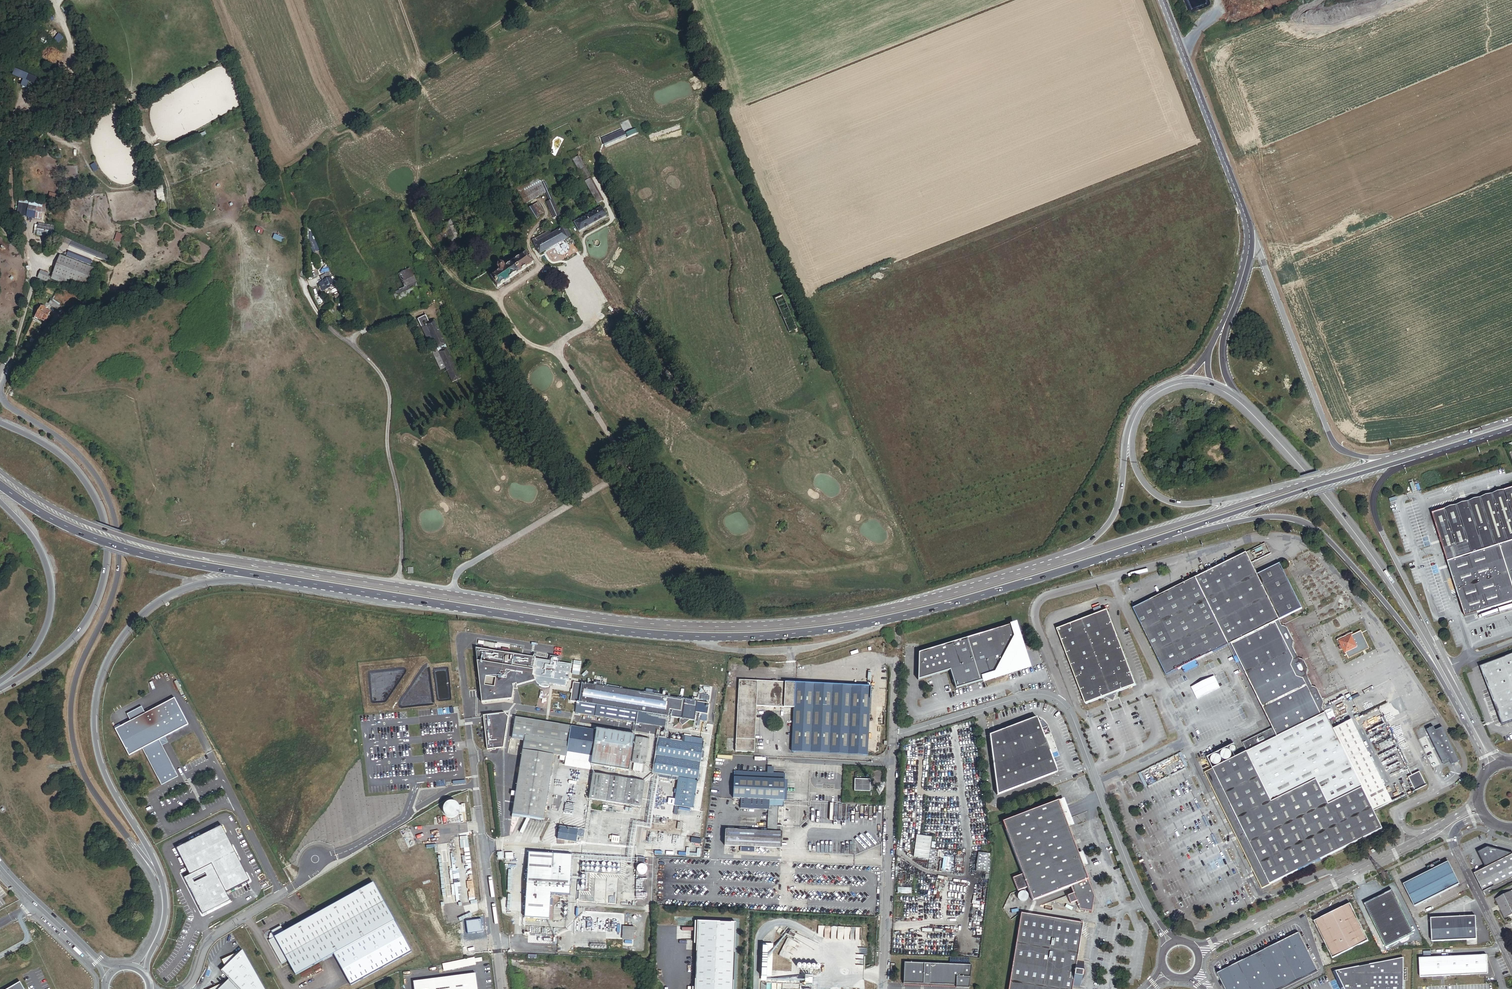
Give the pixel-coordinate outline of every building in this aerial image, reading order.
[(50,25),(45,30),(58,44),(64,39),(50,25)] [(34,85),(37,78),(15,69),(13,77),(23,81),(21,87),(27,89),(29,83),(34,85)] [(642,132),(639,124),(633,126),(637,134),(642,132)] [(627,125),(602,135),(608,149),(628,141),(625,134),(630,132),(627,125)] [(602,195),(577,153),(573,155),(570,157),(589,189),(592,195),(595,199),(602,195)] [(540,169),(544,166),(542,161),(516,175),(519,181),(523,179),(540,169)] [(555,191),(544,166),(540,169),(542,175),(550,193),(555,191)] [(526,184),(542,175),(540,169),(523,179),(526,184)] [(502,185),(508,195),(515,191),(509,181),(502,185)] [(561,207),(555,191),(550,193),(547,194),(554,210),(557,209),(561,207)] [(57,194),(48,192),(47,197),(56,200),(57,194)] [(544,203),(540,193),(529,198),(534,210),(541,207),(540,204),(544,203)] [(534,210),(529,198),(526,199),(531,211),(534,210)] [(40,218),(43,201),(29,199),(28,206),(18,204),(17,215),(40,218)] [(599,203),(572,219),(578,229),(605,213),(599,203)] [(565,217),(561,207),(557,209),(561,218),(565,217)] [(462,232),(454,220),(448,224),(452,231),(457,237),(462,232)] [(53,225),(38,223),(37,228),(34,228),(34,232),(36,232),(36,235),(52,237),(53,225)] [(539,252),(570,235),(569,233),(571,232),(569,227),(566,229),(565,226),(551,233),(545,237),(543,234),(536,237),(538,241),(534,243),(536,246),(539,252)] [(457,237),(452,231),(439,240),(443,245),(449,241),(450,243),(457,238),(457,237)] [(120,243),(123,234),(116,232),(113,241),(120,243)] [(319,252),(315,232),(309,233),(312,253),(319,252)] [(462,232),(457,237),(457,238),(459,241),(465,236),(462,232)] [(108,256),(64,238),(61,243),(106,261),(108,256)] [(467,251),(459,241),(453,245),(461,255),(467,251)] [(93,260),(67,251),(66,255),(91,265),(93,260)] [(497,285),(533,262),(527,252),(506,265),(504,261),(501,260),(498,262),(497,265),(500,269),(491,274),(497,285)] [(95,269),(60,256),(52,277),(39,272),(37,278),(50,283),(51,279),(66,284),(67,280),(88,287),(95,269)] [(415,273),(411,264),(387,275),(392,284),(415,273)] [(415,273),(392,284),(397,295),(420,284),(415,273)] [(335,290),(331,281),(325,284),(327,289),(325,290),(327,294),(335,290)] [(44,309),(42,307),(35,318),(43,322),(49,312),(48,311),(49,309),(46,307),(44,309)] [(462,374),(434,316),(429,319),(425,310),(416,315),(428,337),(432,335),(433,337),(430,338),(432,343),(435,341),(436,344),(431,346),(441,366),(446,364),(453,378),(462,374)] [(1465,616),(1511,601),(1511,488),(1468,502),(1433,513),(1465,616)] [(1280,620),(1303,609),(1281,564),(1258,575),(1247,553),(1133,609),(1166,676),(1177,671),(1178,670),(1192,663),(1194,662),(1229,645),(1232,644),(1276,622),(1280,620)] [(1103,612),(1101,606),(1093,609),(1095,615),(1103,612)] [(1136,686),(1108,611),(1103,612),(1095,615),(1058,629),(1086,705),(1105,697),(1117,693),(1136,686)] [(1307,675),(1309,670),(1304,660),(1299,658),(1293,647),(1295,642),(1288,628),(1283,626),(1280,620),(1276,622),(1294,658),(1291,666),(1297,676),(1304,679),(1311,695),(1321,715),(1325,713),(1323,708),(1325,703),(1317,688),(1313,687),(1307,675)] [(1363,788),(1334,729),(1325,713),(1321,715),(1311,695),(1304,679),(1297,676),(1291,666),(1294,658),(1276,622),(1232,644),(1246,674),(1273,728),(1243,743),(1247,752),(1240,755),(1265,806),(1305,786),(1318,810),(1363,788)] [(1030,669),(1016,623),(1014,624),(1023,653),(1019,655),(1014,661),(1011,662),(1012,664),(1007,670),(1008,673),(982,681),(983,683),(1030,669)] [(1014,661),(1019,655),(1023,653),(1014,624),(954,642),(967,686),(982,681),(1008,673),(1007,670),(1012,664),(1011,662),(1014,661)] [(1353,633),(1337,640),(1345,656),(1361,649),(1353,633)] [(967,686),(954,642),(918,653),(918,680),(950,671),(956,689),(967,686)] [(1246,674),(1232,644),(1229,645),(1243,675),(1246,674)] [(532,676),(536,659),(534,659),(535,657),(474,648),(480,702),(511,699),(512,688),(511,685),(515,683),(516,686),(534,680),(532,676)] [(1480,667),(1488,689),(1491,696),(1502,725),(1511,722),(1511,655),(1480,667)] [(550,685),(554,662),(550,661),(536,659),(532,676),(534,676),(536,682),(539,685),(539,686),(542,688),(545,688),(546,688),(547,688),(549,688),(549,684),(550,685)] [(694,721),(697,702),(649,695),(646,694),(569,681),(571,665),(558,663),(554,662),(550,685),(566,687),(563,701),(577,703),(575,713),(638,723),(639,720),(657,723),(659,715),(666,716),(680,719),(679,723),(682,726),(690,720),(694,721)] [(1180,676),(1197,668),(1194,662),(1192,663),(1194,667),(1180,674),(1178,670),(1177,671),(1180,676)] [(1201,698),(1218,690),(1212,678),(1195,686),(1201,698)] [(867,756),(871,687),(739,680),(737,719),(737,723),(737,735),(736,739),(736,752),(754,753),(757,706),(794,708),(792,752),(867,756)] [(1113,701),(1117,693),(1105,697),(1113,701)] [(116,727),(130,753),(142,746),(158,738),(187,723),(173,697),(145,712),(131,720),(116,727)] [(142,707),(128,714),(131,720),(145,712),(142,707)] [(503,713),(482,715),(486,750),(502,748),(507,716),(503,713)] [(664,727),(666,716),(659,715),(657,723),(639,720),(638,723),(664,727)] [(997,795),(1057,773),(1036,717),(989,735),(997,795)] [(543,820),(554,755),(560,756),(565,757),(567,757),(567,753),(592,757),(596,731),(515,718),(513,733),(525,735),(524,740),(512,818),(519,819),(521,816),(522,817),(525,818),(526,817),(527,817),(530,819),(531,818),(532,818),(536,820),(537,819),(538,819),(541,821),(542,820),(543,820)] [(1393,803),(1352,720),(1334,729),(1363,788),(1374,812),(1393,803)] [(1460,761),(1443,728),(1439,730),(1436,731),(1434,727),(1428,731),(1443,763),(1446,761),(1450,759),(1451,762),(1452,765),(1455,764),(1460,761)] [(628,771),(634,735),(596,729),(596,731),(592,757),(591,765),(628,771)] [(693,809),(703,746),(685,743),(683,736),(682,742),(659,739),(653,773),(654,773),(678,777),(679,777),(674,806),(693,809)] [(703,746),(704,740),(683,736),(685,743),(703,746)] [(162,784),(178,776),(158,738),(142,746),(162,784)] [(645,764),(649,740),(636,738),(632,762),(645,764)] [(1224,760),(1225,761),(1226,761),(1227,761),(1228,761),(1229,760),(1230,760),(1231,759),(1231,758),(1232,757),(1232,756),(1232,755),(1231,753),(1231,752),(1230,751),(1229,751),(1229,750),(1228,750),(1227,750),(1226,750),(1225,750),(1224,751),(1223,751),(1222,752),(1222,753),(1221,753),(1221,754),(1221,755),(1221,756),(1221,757),(1222,758),(1222,759),(1223,760),(1224,760)] [(591,765),(592,757),(567,753),(567,757),(565,767),(590,770),(591,765)] [(1222,760),(1222,759),(1222,758),(1221,758),(1221,757),(1220,756),(1219,756),(1218,755),(1217,755),(1216,755),(1215,755),(1214,756),(1213,756),(1212,757),(1212,758),(1211,760),(1211,761),(1211,762),(1212,763),(1212,764),(1213,765),(1214,765),(1215,766),(1216,766),(1217,766),(1218,766),(1219,765),(1220,765),(1220,764),(1221,764),(1221,763),(1222,762),(1222,761),(1222,760)] [(1240,755),(1213,769),(1225,794),(1220,797),(1228,814),(1227,815),(1245,851),(1244,851),(1262,889),(1383,830),(1374,812),(1363,788),(1318,810),(1305,786),(1265,806),(1240,755)] [(1205,773),(1244,851),(1245,851),(1227,815),(1228,814),(1220,797),(1225,794),(1213,769),(1205,773)] [(768,807),(767,833),(725,830),(724,846),(781,849),(783,827),(777,826),(778,807),(783,807),(785,775),(734,772),(732,805),(768,807)] [(1427,785),(1420,772),(1409,778),(1415,791),(1427,785)] [(640,807),(644,782),(593,774),(589,799),(640,807)] [(854,791),(869,791),(870,780),(854,779),(854,791)] [(666,811),(669,796),(651,793),(649,809),(666,811)] [(1074,826),(1064,799),(1058,801),(1068,828),(1074,826)] [(1068,828),(1058,801),(1002,822),(1022,875),(1027,888),(1032,901),(1071,887),(1074,893),(1077,902),(1080,910),(1092,912),(1094,897),(1083,868),(1078,854),(1068,828)] [(444,819),(459,820),(460,804),(445,804),(444,819)] [(190,876),(184,879),(203,915),(230,901),(226,893),(250,881),(221,825),(176,848),(190,876)] [(408,849),(417,845),(407,827),(399,831),(408,849)] [(583,838),(584,832),(577,831),(578,830),(559,827),(557,840),(572,842),(574,842),(575,843),(576,837),(583,838)] [(916,835),(913,857),(929,860),(930,849),(932,837),(916,835)] [(460,837),(460,849),(465,849),(465,852),(469,852),(468,837),(460,837)] [(1511,877),(1511,853),(1488,847),(1481,850),(1480,853),(1480,855),(1486,867),(1495,885),(1511,877)] [(956,873),(959,853),(930,849),(929,860),(927,869),(956,873)] [(524,918),(548,920),(550,891),(569,892),(572,855),(529,852),(524,918)] [(986,873),(989,854),(978,853),(976,872),(986,873)] [(1088,866),(1083,853),(1078,854),(1083,868),(1088,866)] [(1460,885),(1449,862),(1404,884),(1415,907),(1460,885)] [(637,872),(644,876),(648,870),(641,866),(637,872)] [(1483,891),(1495,885),(1486,867),(1474,873),(1483,891)] [(1027,888),(1022,875),(1012,878),(1018,892),(1027,888)] [(412,952),(393,921),(373,883),(284,932),(281,926),(272,932),(272,933),(275,937),(269,940),(268,941),(278,959),(285,956),(295,975),(333,953),(351,985),(412,952)] [(1414,934),(1392,891),(1364,904),(1386,948),(1414,934)] [(1496,899),(1505,919),(1511,915),(1511,891),(1496,899)] [(1027,899),(1028,898),(1028,897),(1028,895),(1027,894),(1026,893),(1026,892),(1025,892),(1024,892),(1023,892),(1022,892),(1021,892),(1020,892),(1019,893),(1018,894),(1018,895),(1017,896),(1017,897),(1018,898),(1018,899),(1019,901),(1020,901),(1021,902),(1022,902),(1023,902),(1025,902),(1026,901),(1027,900),(1027,899)] [(1077,902),(1074,893),(1067,896),(1070,904),(1077,902)] [(522,910),(523,903),(504,902),(503,914),(507,914),(508,910),(522,910)] [(1368,941),(1350,904),(1314,922),(1333,959),(1368,941)] [(1083,968),(1084,963),(1077,961),(1083,924),(1021,913),(1009,988),(1072,988),(1073,987),(1080,988),(1081,983),(1083,968)] [(1477,940),(1476,917),(1431,919),(1432,942),(1477,940)] [(736,922),(698,921),(697,942),(695,988),(733,988),(736,922)] [(634,941),(634,928),(624,927),(623,940),(634,941)] [(1299,933),(1217,973),(1225,988),(1282,988),(1318,971),(1299,933)] [(771,976),(772,944),(762,943),(760,976),(771,976)] [(226,967),(221,971),(229,980),(225,984),(224,983),(212,988),(264,988),(242,950),(241,952),(240,952),(223,960),(226,967)] [(1488,974),(1487,955),(1420,958),(1421,977),(1488,974)] [(1404,958),(1336,971),(1344,988),(1404,988),(1404,958)] [(904,963),(903,983),(957,984),(956,988),(969,988),(970,965),(904,963)] [(477,976),(476,970),(414,978),(414,984),(477,976)] [(477,976),(414,984),(415,988),(479,988),(477,976)]
